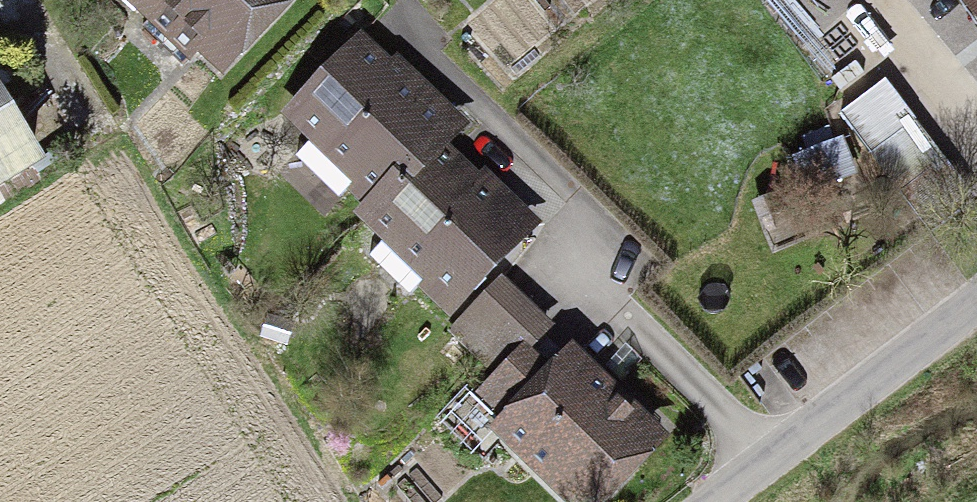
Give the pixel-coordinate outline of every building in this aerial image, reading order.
[(183,65),(205,43),(224,61),(270,14),(260,4),(264,0),(134,0),(152,17),(143,26),(183,65)] [(351,186),(352,187),(373,208),(437,143),(436,124),(438,122),(359,47),(296,112),(318,133),(297,154),(341,197),(351,186)] [(894,78),(849,111),(928,217),(973,184),(894,78)] [(32,160),(0,107),(0,180),(32,160)] [(510,243),(510,221),(435,148),(438,145),(437,143),(373,208),(370,212),(392,234),(370,255),(411,294),(421,284),(447,309),(510,243)] [(520,309),(497,286),(455,329),(479,351),(520,309)] [(519,357),(544,331),(520,309),(479,351),(502,374),(519,357)] [(573,359),(547,385),(519,357),(502,374),(477,400),(572,492),(599,464),(624,464),(652,436),(573,359)]
